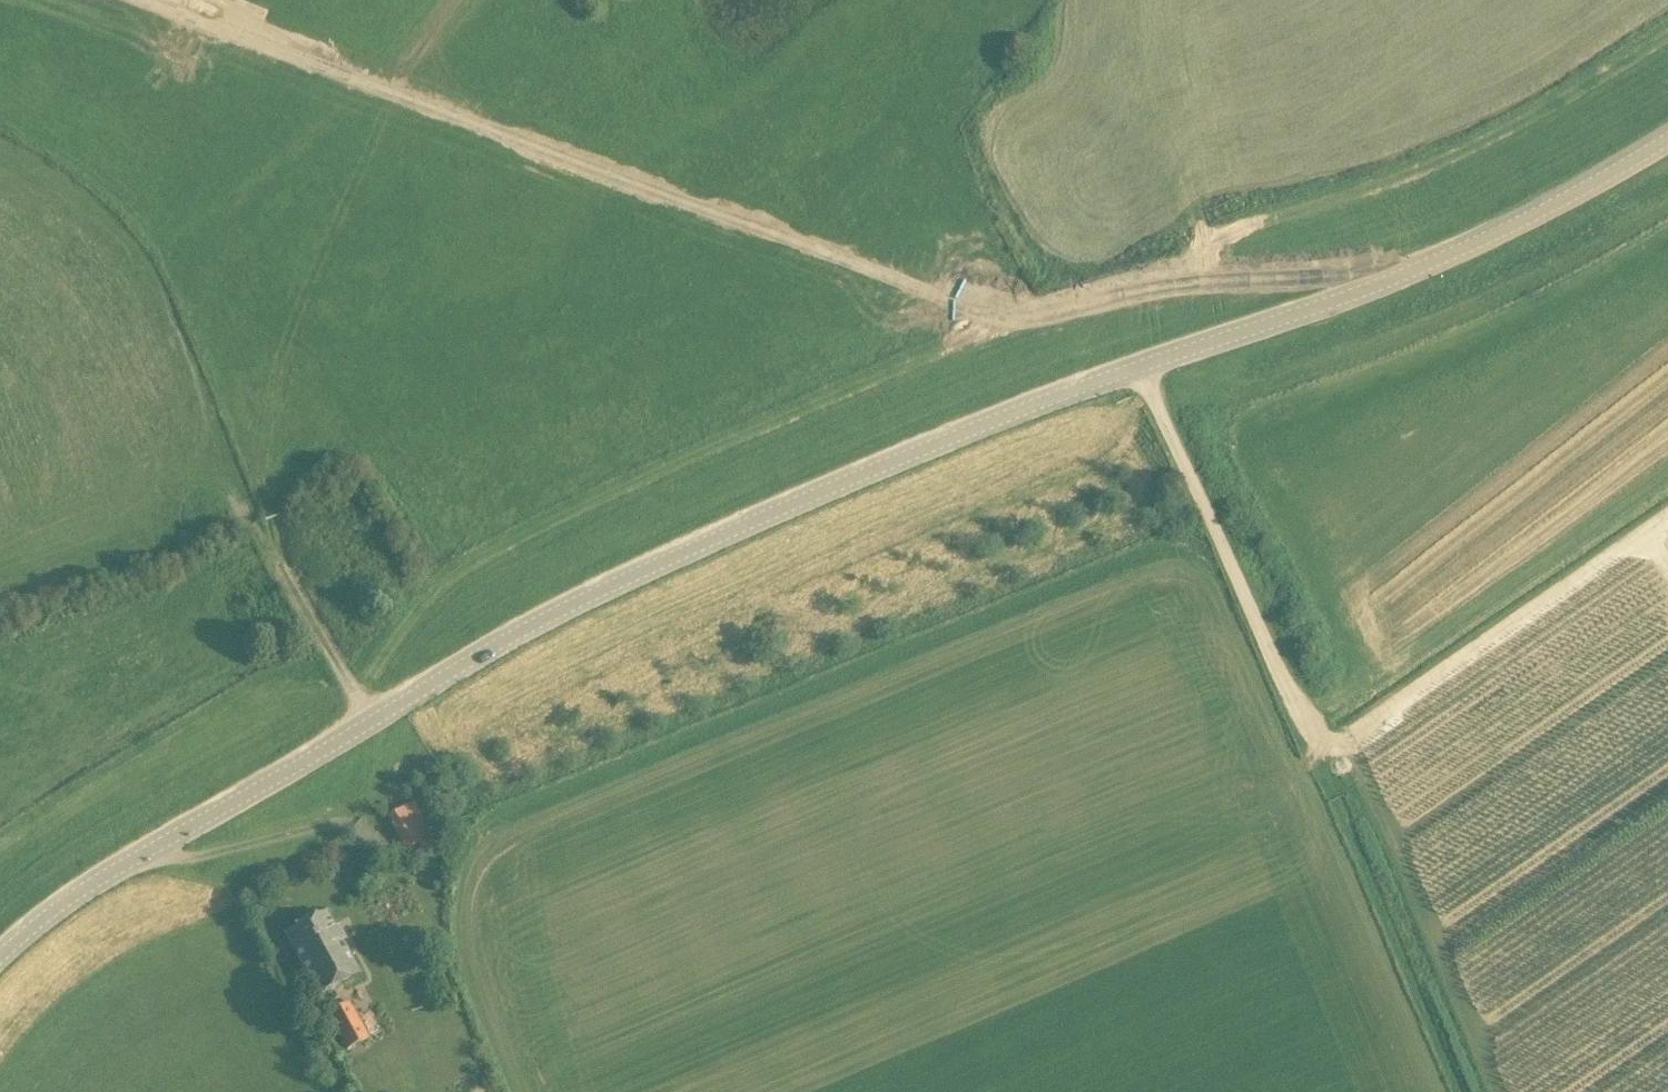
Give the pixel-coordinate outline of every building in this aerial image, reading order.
[(390,819),(393,826),(408,854),(433,841),(416,806),(390,819)] [(285,936),(318,997),(360,975),(326,913),(285,936)] [(369,1040),(350,1004),(328,1017),(346,1052),(369,1040)]
